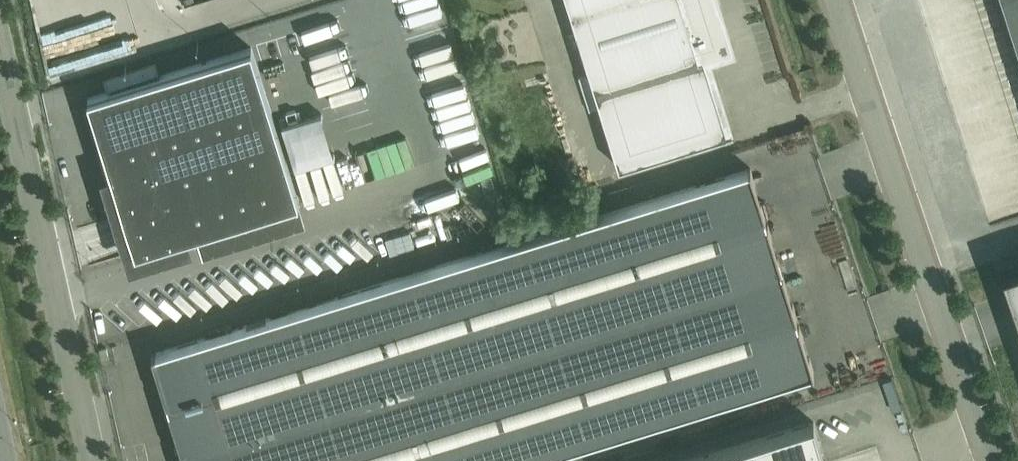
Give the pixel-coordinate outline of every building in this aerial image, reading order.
[(619,167),(721,135),(721,134),(727,133),(703,57),(731,48),(716,0),(567,0),(619,167)] [(1017,47),(1017,0),(1003,0),(1017,47)] [(251,46),(87,97),(124,213),(163,200),(175,238),(298,200),(251,46)] [(151,352),(166,401),(167,401),(169,408),(183,456),(184,456),(186,460),(522,460),(811,371),(812,372),(814,371),(799,324),(798,324),(796,316),(797,316),(783,271),(782,271),(781,267),(767,222),(764,215),(765,215),(750,167),(748,167),(748,168),(154,352),(153,352),(151,352)] [(274,214),(277,228),(319,219),(316,207),(294,212),(294,210),(274,214)] [(414,245),(430,239),(425,224),(408,230),(414,245)] [(149,254),(149,263),(175,263),(175,254),(149,254)] [(236,294),(244,284),(227,270),(219,280),(236,294)] [(874,411),(853,418),(856,427),(877,420),(874,411)] [(813,421),(684,460),(826,460),(813,421)]
